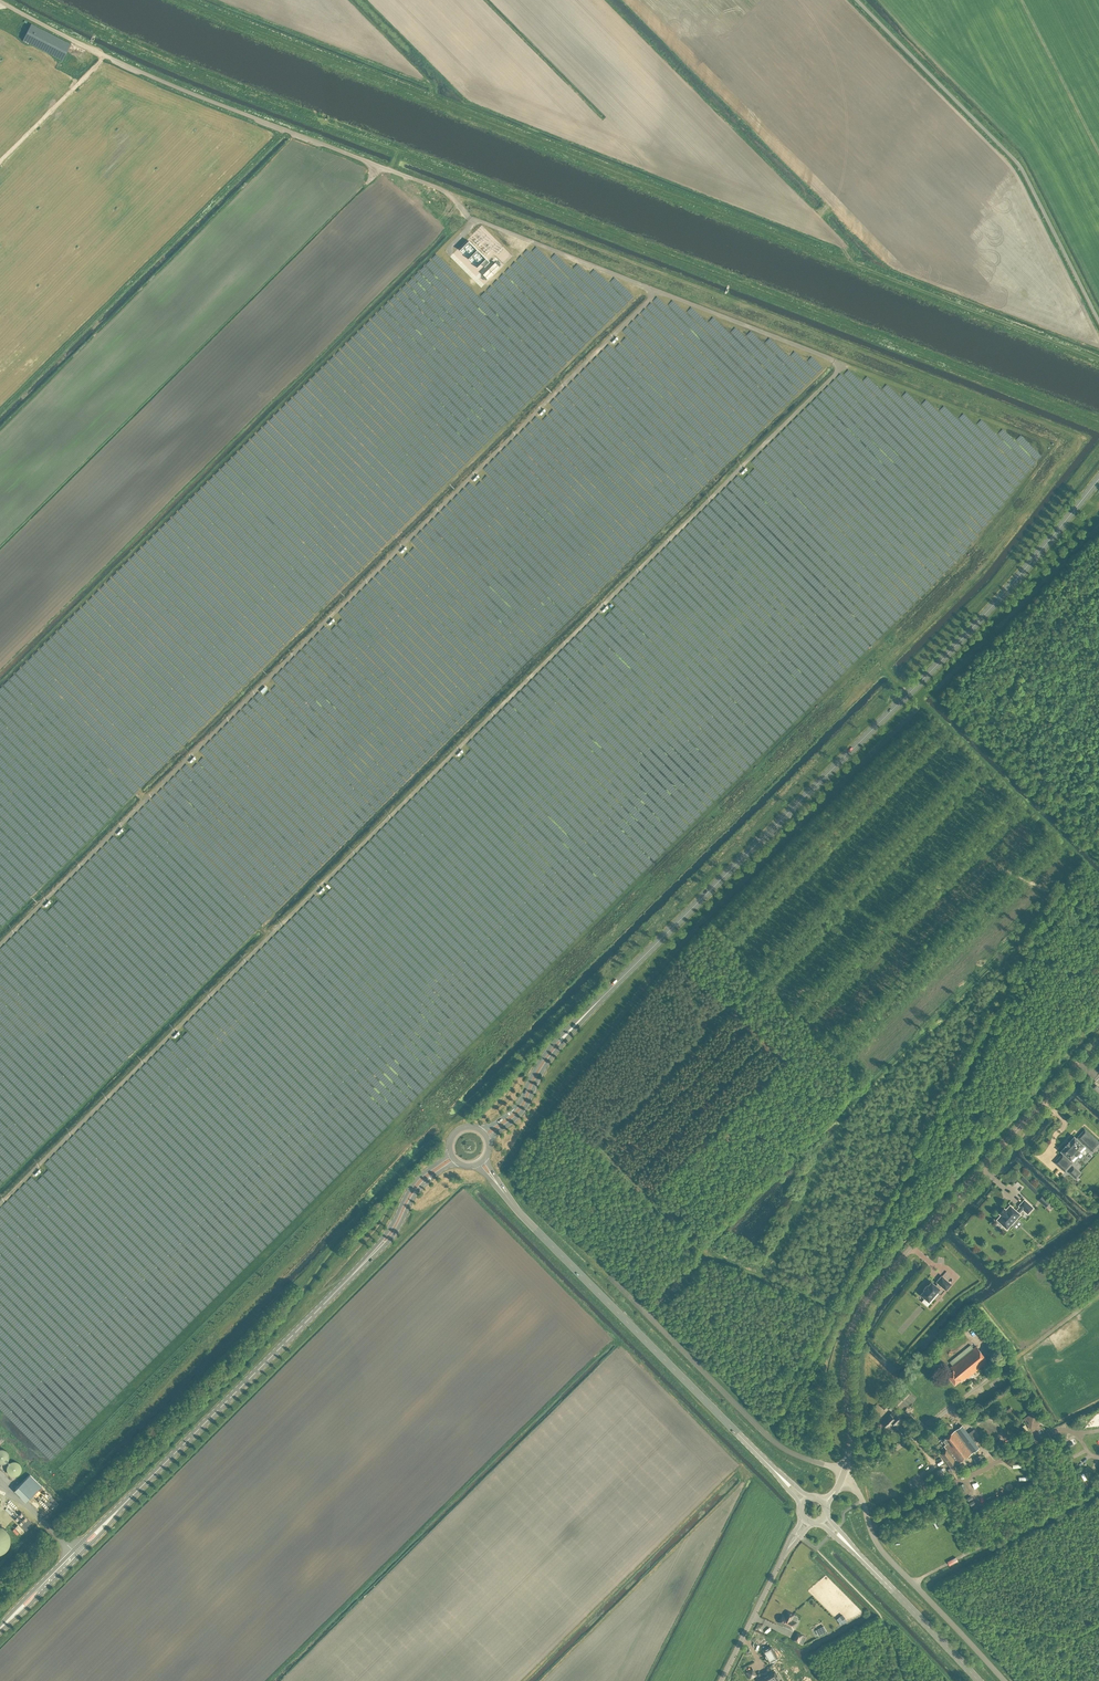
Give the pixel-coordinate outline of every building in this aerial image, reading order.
[(70,44),(31,24),(23,40),(62,60),(70,44)] [(84,66),(84,64),(83,62),(82,60),(81,59),(80,58),(78,57),(76,56),(74,56),(72,56),(70,56),(68,57),(66,59),(65,60),(64,62),(63,64),(63,66),(63,68),(64,70),(65,72),(66,73),(67,74),(68,75),(71,76),(72,76),(75,76),(76,76),(78,75),(80,74),(82,72),(83,71),(84,68),(84,66)] [(496,271),(500,267),(496,263),(495,262),(495,263),(492,266),(491,267),(487,270),(487,271),(484,274),(483,275),(484,275),(488,279),(492,275),(496,271)] [(577,295),(581,300),(585,296),(581,292),(577,295)] [(830,421),(768,444),(778,470),(825,518),(834,521),(835,452),(852,497),(867,512),(874,492),(874,481),(897,504),(912,460),(906,453),(899,435),(916,453),(934,453),(931,443),(938,444),(904,409),(909,424),(893,418),(895,411),(864,411),(864,382),(844,381),(830,421)] [(721,406),(719,408),(720,409),(721,412),(723,412),(722,415),(724,415),(723,416),(730,418),(731,415),(730,415),(727,410),(725,408),(724,410),(722,409),(726,405),(726,407),(733,409),(734,406),(732,406),(731,402),(728,398),(727,398),(726,397),(724,398),(723,396),(722,399),(726,403),(725,403),(724,407),(720,402),(721,406)] [(425,546),(441,556),(447,552),(446,548),(457,545),(465,546),(463,539),(473,532),(471,523),(486,525),(467,513),(464,517),(454,511),(453,519),(447,515),(445,510),(425,523),(442,518),(440,530),(444,531),(436,533),(437,539),(436,538),(435,547),(417,544),(421,542),(417,536),(413,539),(422,553),(425,553),(423,547),(425,546)] [(387,541),(382,536),(380,538),(381,539),(378,542),(382,546),(387,541)] [(870,545),(868,548),(880,559),(881,561),(889,569),(890,569),(890,567),(887,563),(889,562),(886,560),(886,558),(882,558),(882,555),(880,553),(877,555),(880,552),(885,553),(884,555),(886,554),(889,557),(889,554),(887,550),(888,549),(877,539),(874,543),(877,547),(876,553),(874,551),(874,549),(872,548),(872,546),(870,545)] [(522,563),(521,567),(531,584),(545,590),(540,583),(543,581),(543,582),(550,585),(543,573),(539,571),(542,569),(544,572),(547,571),(539,557),(541,556),(532,541),(530,542),(536,552),(534,555),(527,543),(525,547),(523,546),(521,551),(524,549),(528,556),(525,555),(524,557),(520,550),(516,552),(522,563)] [(640,575),(612,598),(621,608),(623,614),(623,608),(623,605),(626,606),(627,605),(623,605),(623,602),(624,603),(627,600),(627,601),(630,598),(622,598),(625,597),(624,594),(625,595),(628,594),(628,595),(631,593),(630,591),(630,589),(634,588),(635,589),(640,587),(635,587),(636,580),(640,580),(641,579),(640,575)] [(384,790),(385,801),(387,801),(387,797),(392,797),(391,794),(394,794),(394,790),(384,790)] [(395,817),(385,826),(387,858),(386,861),(388,863),(391,860),(390,863),(391,863),(392,862),(391,856),(391,855),(394,855),(391,853),(394,850),(393,845),(395,843),(398,844),(398,847),(402,848),(402,846),(402,843),(401,845),(400,839),(403,838),(405,832),(398,831),(398,826),(394,825),(398,821),(394,820),(398,820),(395,817)] [(1062,1154),(1055,1162),(1065,1172),(1073,1163),(1070,1161),(1070,1160),(1071,1160),(1075,1155),(1076,1155),(1076,1154),(1078,1156),(1081,1153),(1079,1151),(1084,1146),(1084,1145),(1084,1144),(1093,1152),(1098,1145),(1098,1142),(1085,1129),(1077,1138),(1077,1139),(1075,1137),(1074,1136),(1074,1137),(1069,1142),(1066,1145),(1065,1146),(1066,1146),(1061,1151),(1063,1153),(1062,1154)] [(1074,1165),(1069,1171),(1078,1179),(1083,1173),(1074,1165)] [(1038,1200),(1046,1207),(1050,1202),(1042,1195),(1038,1200)] [(1010,1205),(1006,1209),(1005,1209),(1001,1214),(997,1219),(1000,1221),(999,1222),(1003,1227),(1004,1226),(1007,1228),(1011,1223),(1012,1224),(1017,1219),(1015,1218),(1019,1214),(1020,1214),(1019,1213),(1023,1209),(1027,1213),(1028,1213),(1033,1208),(1033,1207),(1025,1200),(1024,1200),(1019,1205),(1019,1206),(1021,1207),(1017,1211),(1010,1205)] [(932,1282),(931,1282),(928,1286),(928,1285),(927,1285),(924,1289),(925,1290),(922,1293),(922,1294),(922,1295),(924,1296),(924,1297),(926,1298),(923,1301),(927,1305),(934,1298),(932,1297),(932,1295),(935,1292),(936,1292),(937,1292),(937,1291),(939,1289),(939,1288),(941,1285),(946,1289),(951,1284),(942,1276),(937,1282),(938,1283),(935,1285),(932,1282)] [(953,1370),(948,1374),(955,1383),(961,1378),(962,1380),(966,1376),(968,1378),(988,1361),(976,1346),(974,1348),(971,1345),(950,1361),(952,1365),(950,1367),(953,1370)] [(882,1406),(886,1411),(889,1408),(891,1410),(895,1407),(888,1400),(882,1406)] [(893,1423),(896,1426),(902,1421),(893,1412),(882,1422),(888,1428),(893,1423)] [(1024,1418),(1030,1430),(1040,1424),(1033,1412),(1024,1418)] [(979,1448),(962,1425),(943,1439),(946,1444),(945,1445),(948,1448),(940,1453),(951,1468),(958,1463),(979,1448)] [(9,1456),(9,1455),(9,1454),(8,1452),(7,1451),(6,1450),(5,1449),(3,1449),(2,1449),(0,1449),(0,1464),(1,1464),(2,1464),(3,1464),(5,1463),(6,1462),(7,1462),(8,1460),(9,1459),(9,1458),(9,1456)] [(17,1475),(18,1475),(19,1474),(20,1473),(21,1471),(21,1470),(21,1469),(21,1467),(21,1466),(20,1465),(20,1464),(19,1463),(17,1462),(16,1461),(15,1461),(13,1461),(12,1461),(11,1462),(9,1463),(8,1464),(7,1465),(7,1466),(6,1467),(6,1469),(7,1470),(7,1472),(8,1473),(9,1474),(10,1475),(11,1476),(13,1476),(14,1476),(16,1476),(17,1475)] [(17,1485),(29,1497),(42,1485),(30,1472),(17,1485)] [(978,1495),(982,1504),(987,1502),(983,1493),(978,1495)] [(44,1502),(39,1497),(37,1499),(46,1509),(52,1504),(47,1499),(44,1502)] [(14,1519),(26,1531),(33,1523),(21,1512),(14,1519)] [(15,1527),(21,1534),(24,1531),(18,1525),(15,1527)] [(10,1545),(11,1542),(11,1539),(11,1537),(10,1534),(8,1532),(6,1530),(4,1528),(2,1527),(0,1526),(0,1555),(1,1554),(4,1553),(6,1552),(8,1550),(9,1547),(10,1545)] [(794,1614),(788,1611),(786,1616),(783,1615),(779,1622),(793,1629),(797,1622),(792,1620),(794,1614)] [(837,1619),(841,1624),(846,1620),(842,1615),(837,1619)] [(819,1634),(828,1630),(825,1624),(816,1629),(819,1634)] [(763,1651),(770,1662),(777,1658),(771,1646),(763,1651)] [(756,1675),(753,1669),(747,1672),(750,1678),(756,1675)] [(774,1671),(759,1680),(760,1680),(780,1680),(774,1671)]
